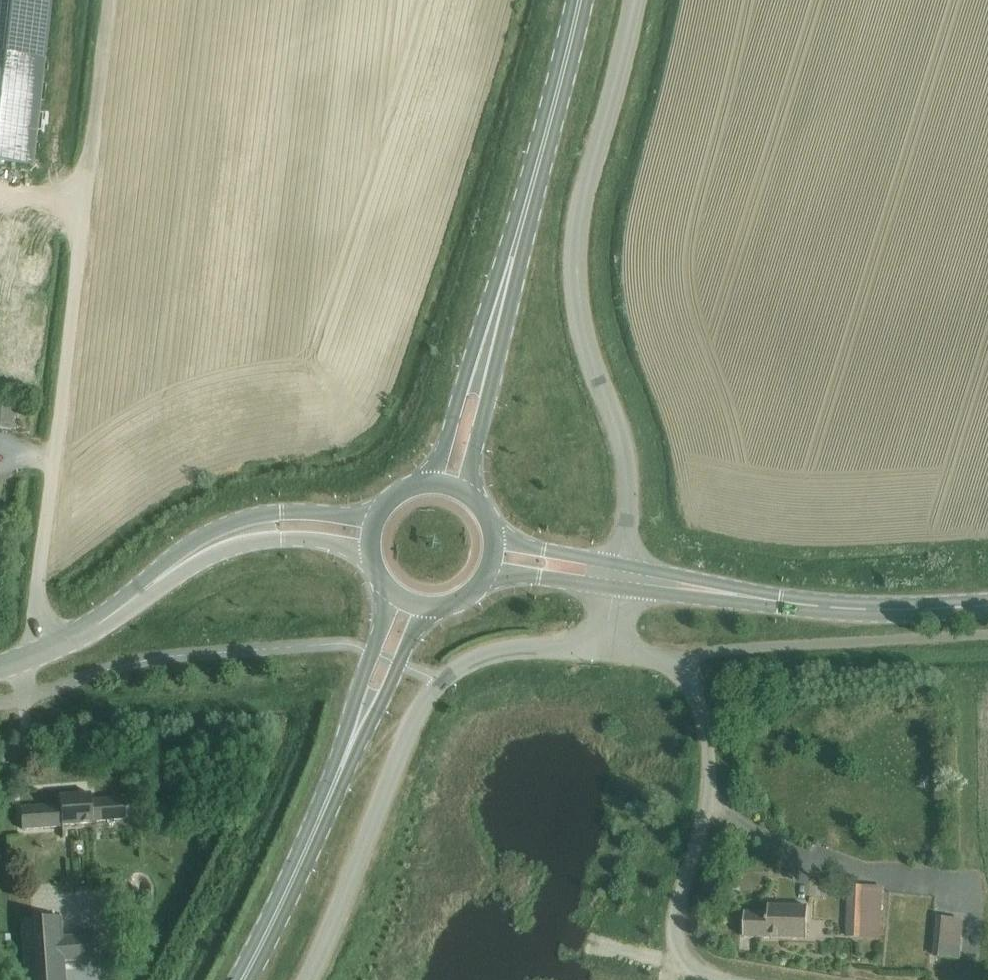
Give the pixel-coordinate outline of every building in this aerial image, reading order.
[(31,201),(51,0),(0,0),(0,198),(31,201)] [(10,430),(12,408),(0,407),(0,429),(10,430)] [(800,735),(788,739),(792,754),(805,750),(800,735)] [(60,826),(91,823),(91,822),(128,819),(126,798),(90,801),(89,794),(58,796),(59,805),(19,808),(21,830),(61,827),(60,826)] [(730,882),(729,888),(732,893),(738,894),(743,890),(744,885),(740,880),(735,879),(730,882)] [(860,937),(861,887),(848,887),(846,936),(860,937)] [(742,937),(806,939),(807,907),(767,906),(767,914),(743,913),(742,937)] [(20,921),(24,979),(64,979),(62,961),(98,959),(97,935),(61,937),(59,918),(20,921)] [(962,922),(942,920),(938,957),(958,959),(962,922)]
